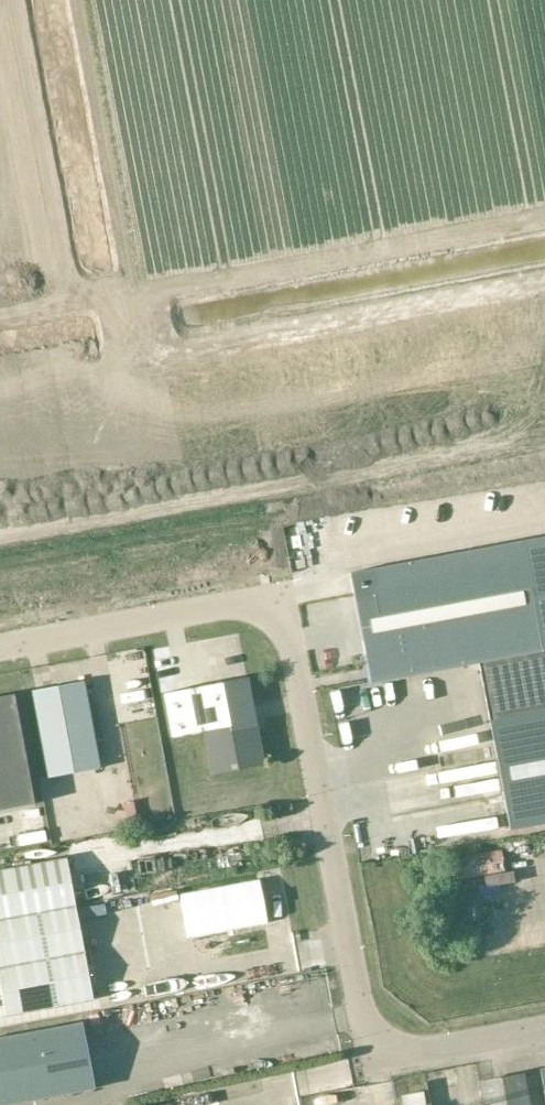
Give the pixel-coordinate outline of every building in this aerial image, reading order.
[(301,548),(299,536),(290,537),(293,550),(301,548)] [(349,574),(370,684),(478,663),(510,831),(544,825),(544,538),(349,574)] [(305,567),(304,560),(295,561),(296,569),(305,567)] [(204,732),(212,775),(264,765),(247,678),(161,694),(169,739),(204,732)] [(83,682),(31,692),(47,779),(100,769),(83,682)] [(34,804),(14,695),(0,698),(0,811),(34,804)] [(394,848),(507,832),(499,772),(459,778),(458,770),(494,765),(486,714),(454,718),(456,734),(427,738),(433,778),(385,785),(394,848)] [(0,870),(0,987),(5,1016),(93,1000),(67,858),(0,870)] [(469,893),(479,891),(475,869),(465,871),(469,893)] [(166,905),(145,906),(146,936),(167,935),(166,905)] [(172,972),(184,970),(181,946),(169,947),(172,972)] [(95,1089),(82,1024),(0,1039),(0,1104),(10,1104),(95,1089)] [(523,1076),(479,1084),(483,1104),(528,1104),(523,1076)] [(401,1096),(403,1104),(423,1104),(426,1104),(423,1092),(401,1096)]
